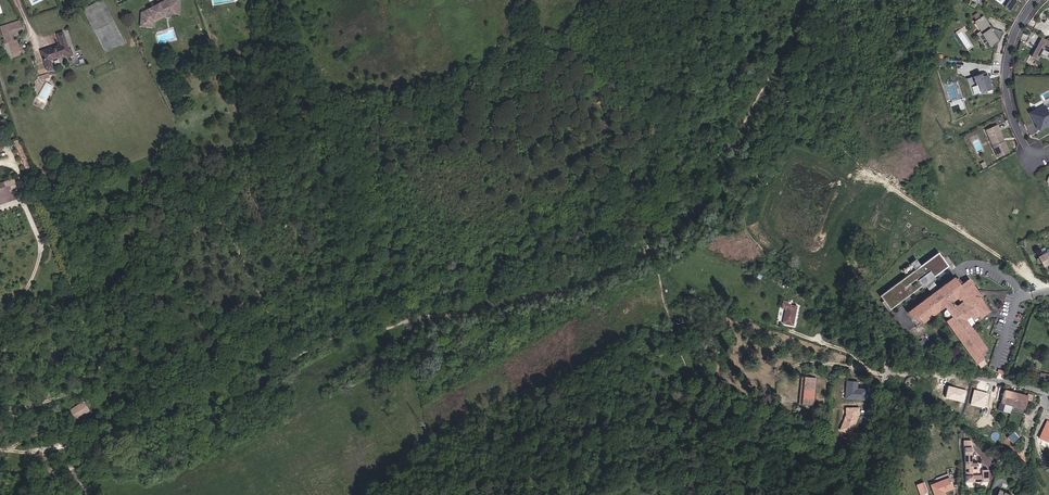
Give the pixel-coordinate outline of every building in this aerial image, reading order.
[(180,0),(165,0),(160,3),(141,12),(140,27),(153,27),(153,21),(163,16),(164,12),(171,13),(171,14),(180,15),(180,0)] [(1017,1),(1015,0),(1009,0),(1004,7),(1010,11),(1017,1)] [(164,12),(163,16),(153,21),(153,27),(155,28),(155,22),(164,17),(171,18),(171,14),(171,13),(164,12)] [(994,36),(990,30),(991,29),(983,17),(976,22),(984,33),(979,37),(986,48),(997,41),(998,41),(1000,37),(995,35),(994,36)] [(5,43),(8,42),(12,40),(9,31),(22,27),(19,20),(0,26),(0,29),(5,43)] [(1002,33),(991,29),(990,30),(994,36),(995,35),(1000,37),(1002,33)] [(60,45),(41,52),(47,71),(53,69),(50,60),(66,55),(67,57),(73,56),(71,49),(68,50),(63,33),(57,35),(60,45)] [(1042,39),(1031,57),(1037,60),(1043,49),(1048,52),(1048,43),(1042,39)] [(8,42),(12,54),(19,52),(15,40),(12,40),(8,42)] [(992,93),(992,85),(990,84),(989,84),(986,76),(985,73),(972,77),(975,86),(976,86),(977,85),(980,94),(986,92),(987,93),(992,93)] [(1045,109),(1038,113),(1037,110),(1030,113),(1039,130),(1048,125),(1048,116),(1045,109)] [(1002,143),(1000,140),(1002,139),(997,126),(986,131),(997,157),(1008,152),(1004,142),(1002,143)] [(0,184),(0,205),(16,200),(13,190),(16,189),(13,180),(0,184)] [(33,192),(25,195),(29,206),(37,203),(33,192)] [(921,287),(924,285),(926,284),(925,283),(928,280),(929,281),(930,280),(933,278),(932,277),(935,275),(935,276),(940,272),(944,268),(945,269),(948,267),(937,252),(934,254),(934,255),(930,258),(929,257),(924,261),(925,262),(923,263),(922,262),(919,265),(914,258),(908,263),(913,269),(895,282),(896,283),(891,287),(890,286),(885,289),(886,290),(881,294),(881,293),(878,295),(889,310),(892,308),(891,307),(896,304),(897,305),(902,301),(901,300),(906,297),(906,298),(921,287)] [(1048,256),(1047,253),(1038,257),(1039,259),(1041,262),(1043,266),(1048,263),(1048,255),(1048,256)] [(974,296),(972,293),(975,290),(968,280),(959,286),(953,278),(937,290),(931,295),(906,313),(915,326),(942,306),(944,309),(942,310),(942,312),(941,313),(942,315),(944,316),(945,317),(947,316),(949,315),(950,317),(945,321),(947,323),(947,325),(950,330),(952,330),(953,331),(954,333),(954,334),(957,339),(959,339),(961,342),(960,344),(964,349),(966,349),(968,351),(967,353),(971,358),(973,358),(974,361),(974,363),(975,364),(977,363),(980,368),(986,364),(981,357),(982,356),(980,353),(982,352),(987,349),(985,347),(984,347),(982,344),(982,343),(978,338),(977,338),(975,335),(975,333),(971,328),(970,328),(965,322),(971,318),(974,322),(989,311),(979,296),(978,296),(977,295),(976,295),(974,296)] [(937,290),(930,280),(929,281),(928,280),(925,283),(926,284),(924,285),(931,295),(937,290)] [(793,325),(796,307),(783,304),(782,308),(786,309),(783,323),(793,325)] [(1040,376),(1038,384),(1048,387),(1048,378),(1040,376)] [(813,406),(816,378),(804,377),(802,405),(813,406)] [(916,384),(916,383),(915,381),(914,380),(912,379),(911,379),(909,379),(907,379),(906,380),(905,381),(904,383),(903,384),(903,386),(904,387),(904,389),(906,390),(907,391),(909,391),(910,391),(912,391),(913,390),(915,389),(915,388),(916,386),(916,384)] [(857,388),(858,381),(846,380),(845,398),(865,399),(866,388),(857,388)] [(964,402),(967,390),(948,384),(944,397),(964,402)] [(973,389),(970,404),(986,407),(988,392),(973,389)] [(1012,406),(1015,393),(1004,390),(1000,403),(1012,406)] [(1024,409),(1027,396),(1015,393),(1012,406),(1023,408),(1024,409)] [(82,404),(68,413),(73,420),(87,411),(82,404)] [(859,409),(847,405),(841,430),(853,433),(859,409)] [(1048,435),(1048,421),(1047,421),(1040,436),(1046,439),(1048,435)] [(1016,440),(1011,434),(1007,437),(1013,443),(1016,440)] [(971,463),(971,442),(964,442),(966,482),(988,482),(988,470),(982,470),(982,475),(972,476),(972,469),(977,469),(977,463),(971,463)] [(982,470),(982,463),(977,463),(977,469),(972,469),(972,476),(982,475),(982,470)] [(949,478),(931,485),(934,494),(945,494),(944,492),(953,488),(949,478)] [(923,482),(916,485),(920,494),(924,494),(927,492),(923,482)]
